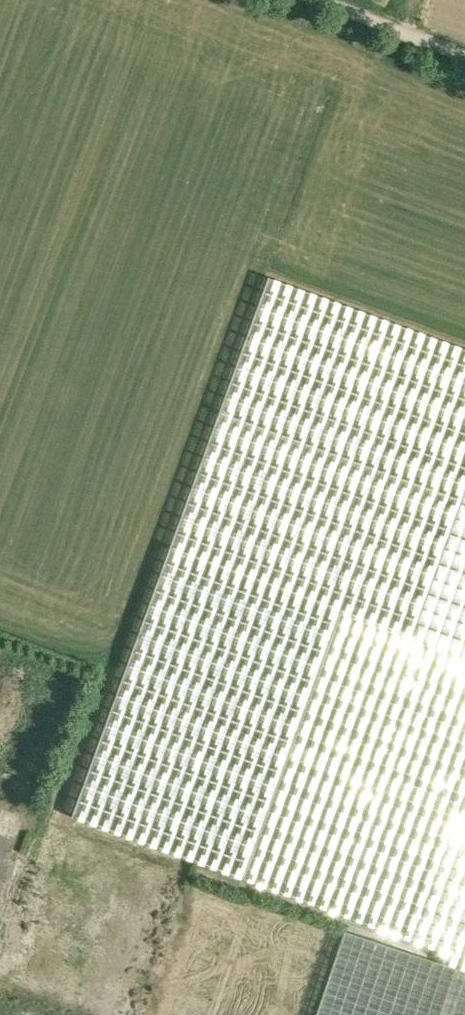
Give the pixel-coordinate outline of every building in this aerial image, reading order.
[(68,826),(193,868),(446,953),(464,960),(464,343),(268,270),(122,667),(120,674),(68,826)] [(446,953),(443,963),(345,930),(328,982),(317,1014),(464,1014),(464,960),(446,953)]
